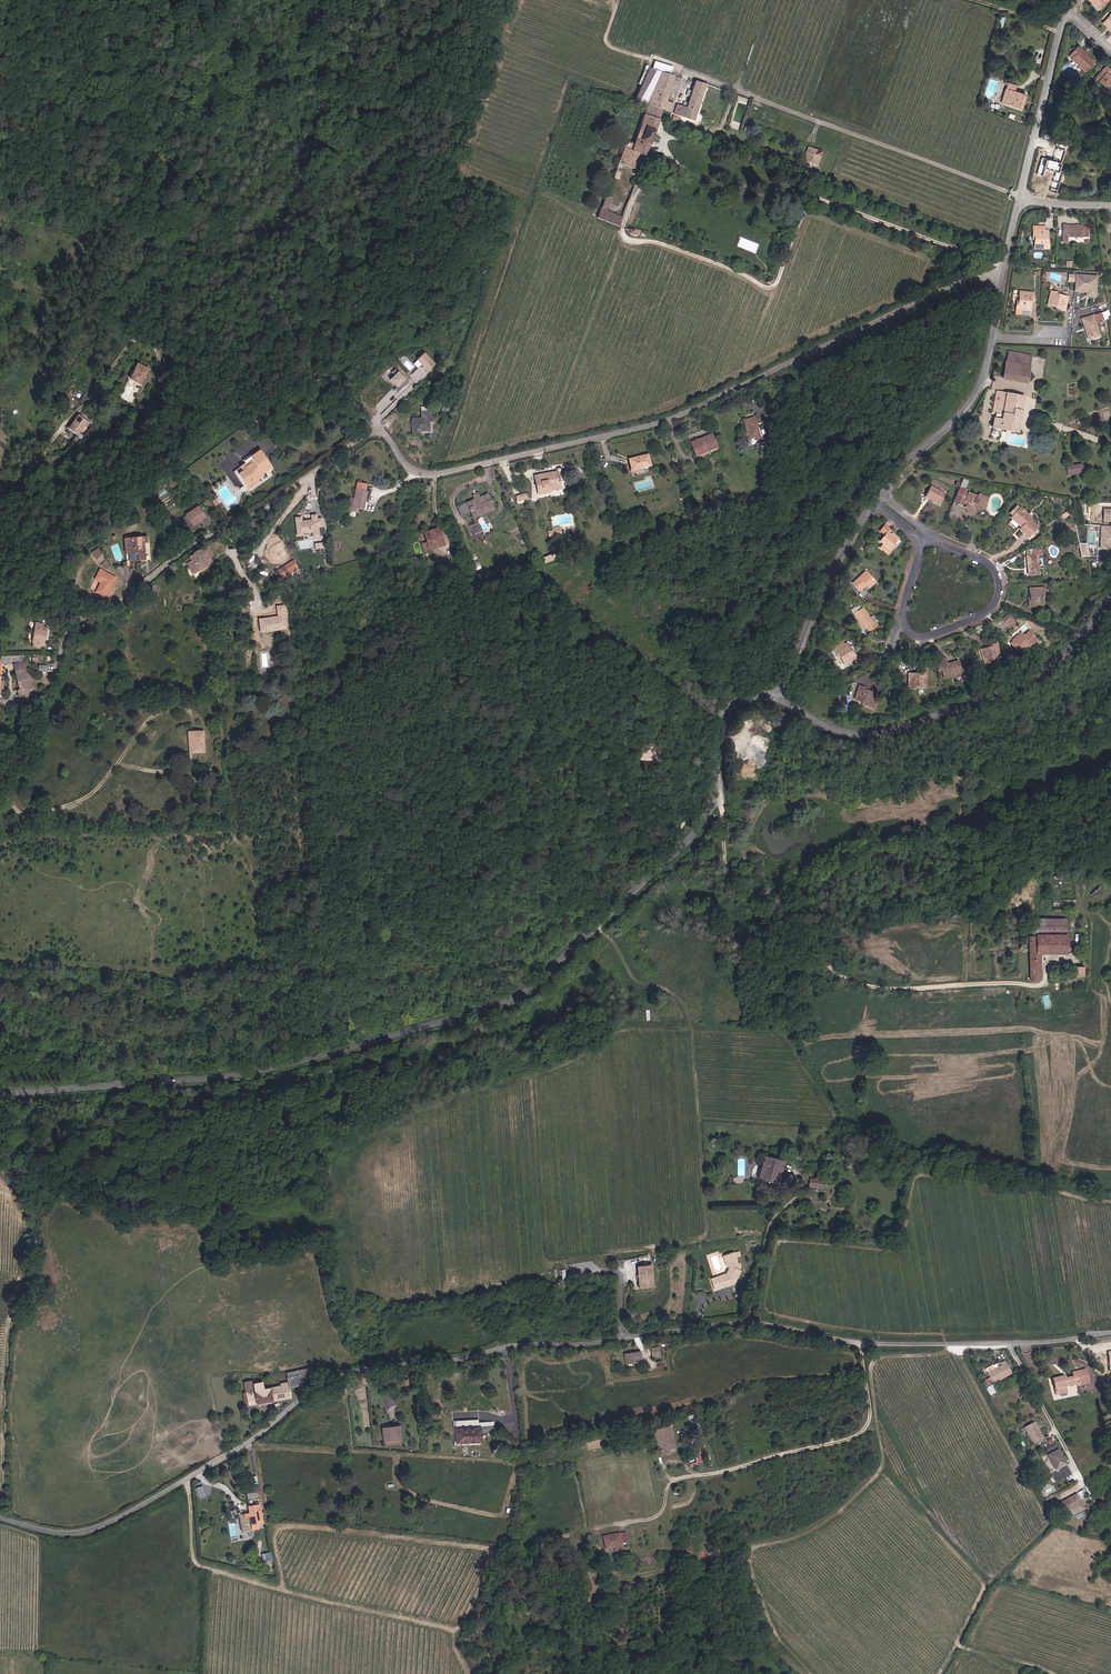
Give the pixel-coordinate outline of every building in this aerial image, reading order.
[(1108,0),(1089,0),(1100,9),(1108,0)] [(1110,14),(1102,23),(1106,27),(1106,28),(1110,33),(1110,15),(1110,14)] [(1095,62),(1087,54),(1086,55),(1080,50),(1082,49),(1078,45),(1069,55),(1072,58),(1071,59),(1086,72),(1095,62)] [(1110,71),(1110,70),(1106,66),(1096,78),(1109,89),(1106,92),(1110,96),(1110,77),(1110,76),(1108,75),(1110,71)] [(662,73),(649,68),(635,101),(637,102),(641,103),(647,105),(662,73)] [(666,101),(674,76),(663,73),(662,73),(647,105),(662,110),(671,113),(673,104),(666,101)] [(694,121),(705,88),(706,89),(708,85),(704,84),(703,86),(695,83),(687,108),(677,105),(676,109),(678,110),(677,115),(694,121)] [(1021,109),(1025,94),(1014,91),(1016,85),(1007,83),(1001,102),(1021,109)] [(639,171),(662,110),(647,105),(637,137),(634,145),(632,150),(624,148),(619,163),(639,171)] [(632,150),(634,145),(627,142),(624,148),(632,150)] [(817,165),(822,152),(809,147),(804,160),(817,165)] [(607,211),(612,197),(606,195),(601,209),(607,211)] [(619,227),(622,218),(607,211),(601,209),(597,218),(619,227)] [(1044,231),(1044,227),(1032,226),(1032,231),(1032,236),(1034,236),(1034,239),(1034,248),(1048,249),(1048,244),(1046,244),(1046,240),(1047,231),(1044,231)] [(1088,237),(1088,227),(1082,227),(1082,226),(1062,226),(1062,237),(1082,237),(1088,237)] [(1085,296),(1098,297),(1099,275),(1069,273),(1068,282),(1075,282),(1074,291),(1085,292),(1085,296)] [(1032,302),(1033,302),(1034,292),(1019,291),(1018,305),(1016,305),(1015,314),(1030,315),(1032,302)] [(1064,311),(1067,297),(1058,295),(1055,294),(1056,293),(1051,291),(1047,305),(1056,307),(1059,308),(1059,310),(1064,311)] [(467,311),(470,305),(465,302),(462,309),(467,311)] [(1104,320),(1102,313),(1095,316),(1097,322),(1104,320)] [(1099,335),(1093,316),(1082,320),(1087,338),(1099,335)] [(428,351),(415,364),(419,368),(422,365),(430,373),(439,363),(428,351)] [(1026,383),(1032,356),(1008,351),(1003,379),(1026,383)] [(141,384),(148,369),(137,364),(130,379),(141,384)] [(438,396),(444,388),(446,390),(447,388),(449,389),(451,386),(442,379),(439,382),(432,391),(438,396)] [(1017,432),(1024,397),(997,392),(992,413),(995,413),(992,427),(1001,429),(1017,432)] [(432,424),(431,422),(433,422),(432,407),(429,407),(430,411),(421,412),(421,419),(412,420),(413,434),(432,432),(432,424)] [(77,435),(88,422),(79,415),(68,428),(77,435)] [(760,438),(754,418),(742,421),(745,430),(743,431),(746,439),(755,437),(756,440),(760,438)] [(716,448),(711,435),(690,443),(696,456),(716,448)] [(262,474),(271,467),(259,450),(249,457),(252,460),(245,465),(244,463),(239,467),(241,470),(237,474),(248,490),(259,482),(257,479),(263,475),(262,474)] [(650,466),(648,455),(629,459),(631,470),(650,466)] [(1083,473),(1081,464),(1066,466),(1067,475),(1083,473)] [(549,490),(560,488),(557,472),(535,476),(538,493),(543,492),(543,493),(550,492),(549,490)] [(939,505),(945,493),(930,486),(924,497),(939,505)] [(984,507),(988,497),(979,494),(978,496),(968,492),(969,491),(959,487),(954,498),(966,502),(964,506),(963,509),(967,516),(975,514),(977,509),(975,507),(978,505),(984,507)] [(354,517),(356,516),(356,512),(357,509),(363,509),(364,497),(366,497),(367,491),(354,490),(353,499),(349,498),(348,507),(350,507),(349,511),(349,515),(351,517),(354,517)] [(493,509),(487,493),(478,497),(477,494),(471,496),(473,500),(457,506),(461,515),(469,512),(472,518),(493,509)] [(721,503),(718,494),(709,497),(712,506),(709,507),(710,510),(717,508),(716,505),(721,503)] [(966,502),(954,498),(953,502),(964,506),(966,502)] [(206,517),(199,507),(186,516),(193,526),(206,517)] [(1036,527),(1028,520),(1031,518),(1020,508),(1010,518),(1019,526),(1019,525),(1021,527),(1021,528),(1019,529),(1027,537),(1036,527)] [(311,514),(312,520),(302,521),(302,516),(295,517),(297,535),(304,534),(313,533),(313,537),(320,537),(319,527),(323,527),(323,518),(318,519),(317,514),(311,514)] [(897,540),(887,532),(889,529),(884,525),(879,532),(884,535),(879,541),(883,544),(890,550),(897,540)] [(560,534),(559,527),(552,528),(553,530),(547,531),(548,536),(560,534)] [(443,544),(438,528),(424,533),(427,541),(422,543),(424,550),(443,544)] [(1101,532),(1100,549),(1106,550),(1107,546),(1110,546),(1110,532),(1101,532)] [(148,560),(146,543),(150,542),(150,537),(127,539),(129,562),(148,560)] [(890,550),(883,544),(880,548),(888,554),(891,551),(890,550)] [(1089,556),(1087,544),(1080,544),(1082,557),(1089,556)] [(212,563),(209,557),(213,555),(208,545),(194,553),(194,554),(190,557),(191,558),(186,561),(193,574),(212,563)] [(1037,568),(1037,555),(1041,555),(1041,549),(1032,550),(1032,555),(1026,555),(1027,568),(1030,568),(1030,575),(1038,574),(1037,568)] [(542,559),(538,550),(533,552),(537,560),(542,559)] [(105,557),(100,551),(95,555),(99,561),(105,557)] [(543,563),(560,557),(559,552),(542,559),(543,563)] [(278,570),(292,561),(291,559),(277,568),(278,570)] [(283,577),(297,568),(292,561),(278,570),(283,577)] [(105,598),(115,578),(99,569),(94,579),(100,583),(95,593),(105,598)] [(869,588),(876,582),(866,571),(853,583),(860,591),(867,585),(869,588)] [(154,590),(158,587),(156,584),(152,587),(146,591),(149,594),(151,592),(152,593),(155,591),(154,590)] [(1042,596),(1042,593),(1043,593),(1043,588),(1029,589),(1029,598),(1029,601),(1028,601),(1028,606),(1042,606),(1042,596)] [(853,614),(864,607),(861,603),(851,609),(853,614)] [(289,629),(286,605),(276,606),(277,617),(259,619),(261,632),(289,629)] [(874,624),(870,618),(864,607),(853,614),(863,630),(866,628),(874,624)] [(1012,619),(1008,615),(1002,620),(1006,624),(1012,619)] [(868,632),(879,626),(876,622),(877,621),(874,616),(870,618),(874,624),(866,628),(868,632)] [(1009,628),(1015,623),(1012,619),(1006,624),(1009,628)] [(43,649),(47,628),(43,627),(43,624),(35,623),(31,647),(43,649)] [(1028,646),(1036,639),(1029,631),(1025,635),(1024,634),(1015,643),(1013,641),(1010,644),(1015,650),(1018,647),(1021,650),(1027,645),(1028,646)] [(1015,643),(1024,634),(1021,631),(1012,640),(1013,641),(1015,643)] [(844,645),(842,641),(832,647),(834,651),(837,655),(838,654),(840,657),(845,665),(857,658),(854,653),(853,654),(851,652),(846,644),(844,645)] [(1001,657),(997,643),(992,645),(992,647),(989,647),(980,650),(981,653),(984,664),(989,662),(989,661),(992,660),(1001,657)] [(24,656),(0,655),(0,663),(13,664),(24,661),(24,656)] [(960,670),(958,661),(950,664),(951,667),(948,667),(947,664),(945,659),(935,662),(938,671),(941,670),(944,679),(954,676),(954,677),(964,675),(962,669),(960,670)] [(34,696),(24,661),(13,664),(20,689),(18,690),(21,700),(34,696)] [(926,687),(926,673),(921,672),(921,674),(918,674),(908,674),(908,676),(908,683),(913,683),(912,686),(916,687),(926,687)] [(860,684),(870,686),(871,679),(861,677),(860,684)] [(874,709),(878,697),(874,696),(875,694),(866,690),(863,689),(864,688),(859,686),(854,699),(863,703),(866,704),(865,705),(870,707),(874,709)] [(204,751),(203,731),(187,731),(187,751),(204,751)] [(655,761),(656,748),(638,747),(637,760),(655,761)] [(1066,935),(1066,920),(1037,920),(1037,935),(1066,935)] [(1066,952),(1066,937),(1029,937),(1031,980),(1038,980),(1037,952),(1042,953),(1066,952)] [(1084,977),(1083,968),(1074,968),(1074,977),(1084,977)] [(523,975),(520,970),(514,974),(517,979),(523,975)] [(777,1184),(783,1162),(764,1157),(758,1178),(777,1184)] [(823,1189),(824,1182),(811,1179),(809,1186),(823,1189)] [(734,1284),(740,1271),(739,1267),(738,1264),(735,1258),(740,1256),(739,1251),(734,1253),(733,1253),(732,1253),(729,1254),(728,1255),(730,1260),(725,1261),(726,1266),(729,1268),(726,1274),(716,1277),(720,1288),(734,1284)] [(653,1286),(651,1266),(638,1267),(639,1288),(653,1286)] [(652,1356),(661,1355),(660,1347),(652,1348),(652,1356)] [(642,1362),(641,1351),(625,1353),(626,1364),(642,1362)] [(984,1371),(989,1383),(1009,1375),(1002,1359),(997,1361),(998,1365),(984,1371)] [(302,1380),(314,1377),(312,1368),(287,1373),(288,1382),(289,1387),(303,1384),(302,1380)] [(1051,1380),(1055,1397),(1066,1394),(1064,1388),(1075,1386),(1075,1387),(1086,1385),(1083,1372),(1072,1374),(1073,1378),(1064,1380),(1063,1378),(1051,1380)] [(291,1398),(289,1387),(288,1382),(280,1384),(280,1386),(263,1389),(262,1382),(254,1384),(254,1381),(244,1382),(246,1393),(248,1406),(291,1398)] [(395,1394),(386,1397),(389,1407),(398,1404),(395,1394)] [(1042,1438),(1033,1422),(1022,1428),(1031,1445),(1042,1438)] [(674,1435),(671,1425),(653,1430),(657,1447),(660,1447),(662,1455),(671,1453),(670,1449),(676,1447),(673,1435),(674,1435)] [(382,1430),(383,1441),(400,1439),(399,1427),(382,1430)] [(481,1442),(480,1434),(480,1428),(454,1430),(455,1444),(481,1442)] [(702,1460),(699,1445),(693,1447),(697,1461),(702,1460)] [(1057,1450),(1047,1455),(1055,1472),(1048,1475),(1053,1486),(1071,1477),(1057,1450)] [(212,1493),(209,1484),(197,1488),(200,1497),(212,1493)] [(248,1487),(250,1498),(260,1496),(259,1489),(255,1490),(254,1486),(248,1487)] [(1076,1494),(1059,1503),(1064,1514),(1071,1511),(1082,1505),(1076,1494)] [(262,1522),(259,1504),(249,1506),(250,1512),(244,1513),(244,1516),(240,1517),(242,1530),(258,1528),(257,1523),(262,1522)] [(1082,1505),(1071,1511),(1074,1516),(1084,1510),(1082,1505)] [(620,1544),(618,1533),(603,1535),(605,1548),(613,1547),(620,1546),(620,1544)] [(263,1553),(265,1561),(274,1559),(271,1551),(263,1553)]
